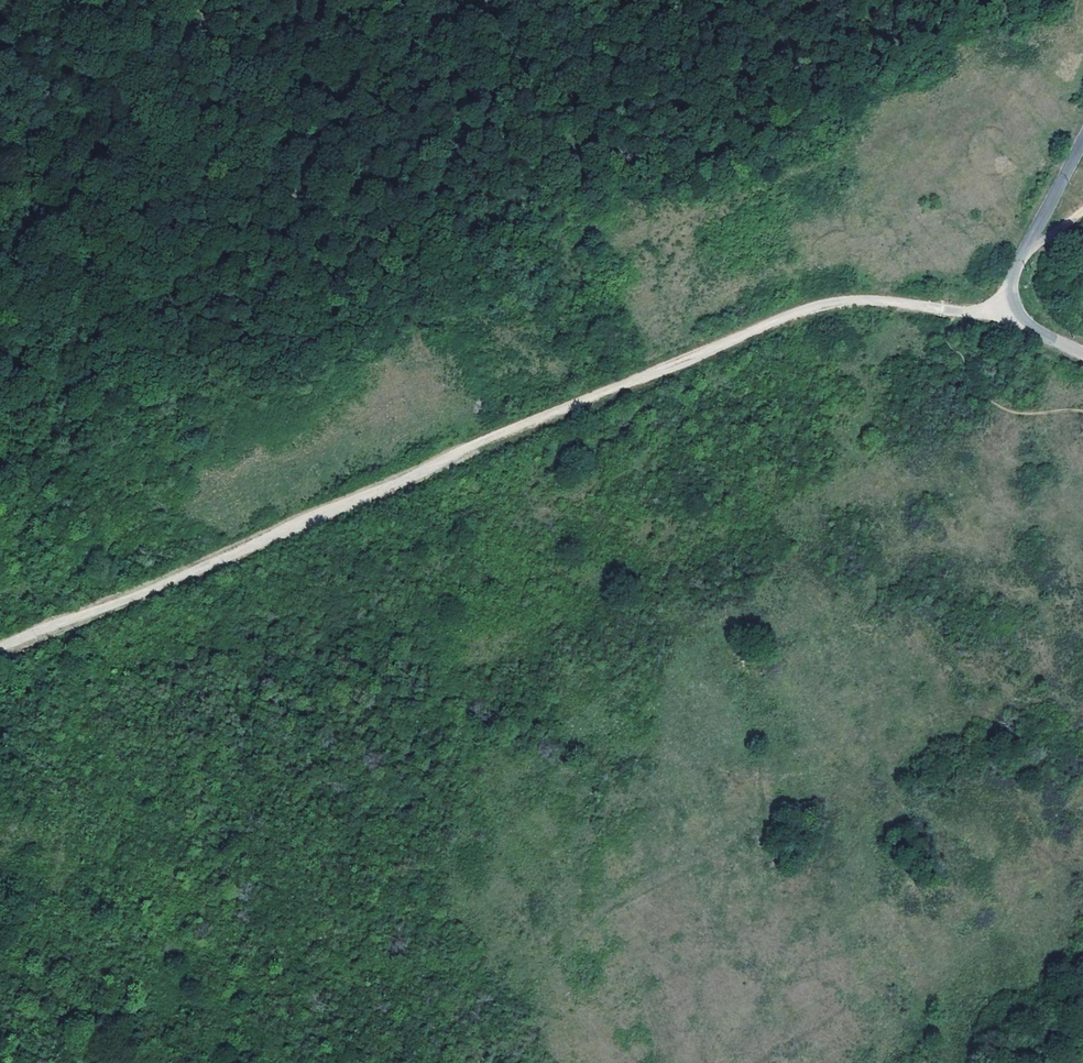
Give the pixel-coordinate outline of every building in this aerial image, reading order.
[(0,464),(0,481),(0,482),(14,477),(8,461),(0,464)]
